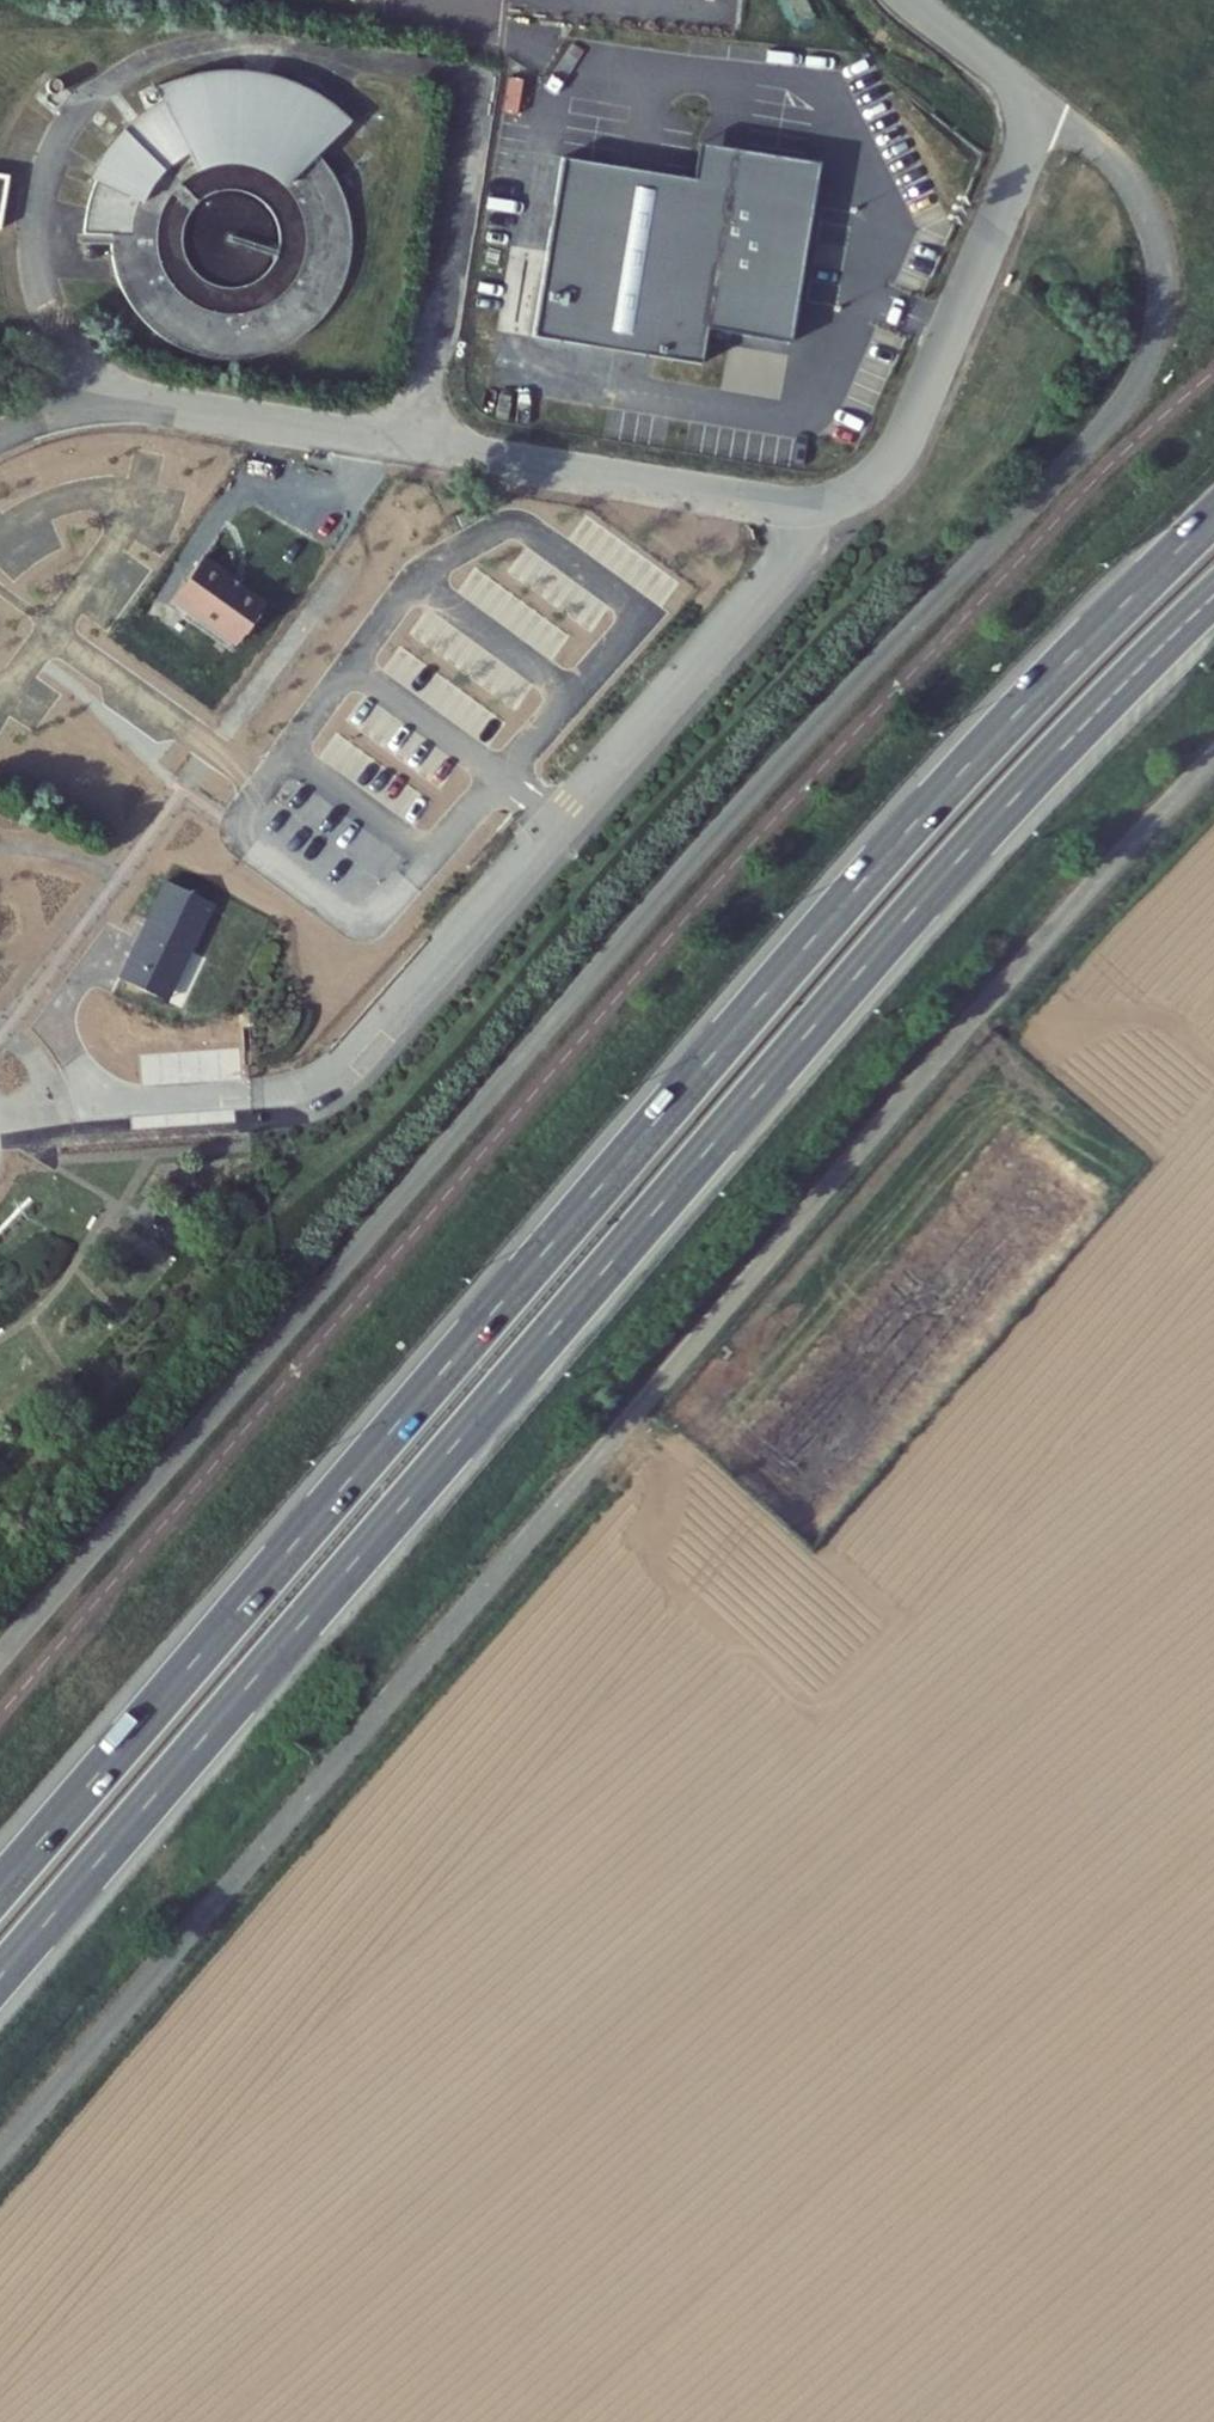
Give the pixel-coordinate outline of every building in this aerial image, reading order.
[(563,159),(533,337),(702,364),(707,330),(790,342),(821,163),(699,144),(693,180),(563,159)] [(256,616),(223,590),(224,585),(196,563),(164,603),(226,654),(256,616)] [(170,1026),(225,926),(174,897),(118,1000),(170,1026)]
